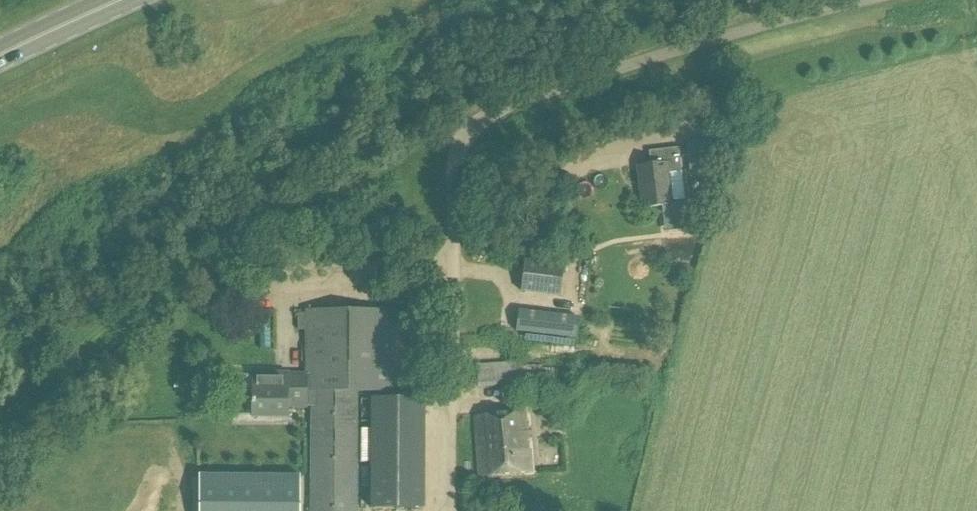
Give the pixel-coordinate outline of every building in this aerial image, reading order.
[(636,167),(641,209),(672,205),(668,173),(681,172),(678,148),(648,152),(650,165),(636,167)] [(520,293),(559,298),(563,268),(523,263),(520,293)] [(275,375),(251,375),(251,418),(288,418),(288,407),(301,407),(310,407),(310,510),(357,510),(358,393),(392,393),(392,389),(405,389),(405,315),(393,314),(393,311),(298,311),(298,329),(307,329),(307,375),(275,375)] [(574,340),(577,320),(517,313),(515,333),(574,340)] [(475,366),(477,389),(518,387),(518,398),(538,397),(537,387),(557,386),(556,366),(516,368),(516,364),(475,366)] [(414,401),(370,401),(370,510),(414,510),(414,401)] [(474,419),(478,478),(530,474),(529,452),(527,452),(524,415),(474,419)] [(299,476),(199,475),(199,510),(299,510),(299,476)]
